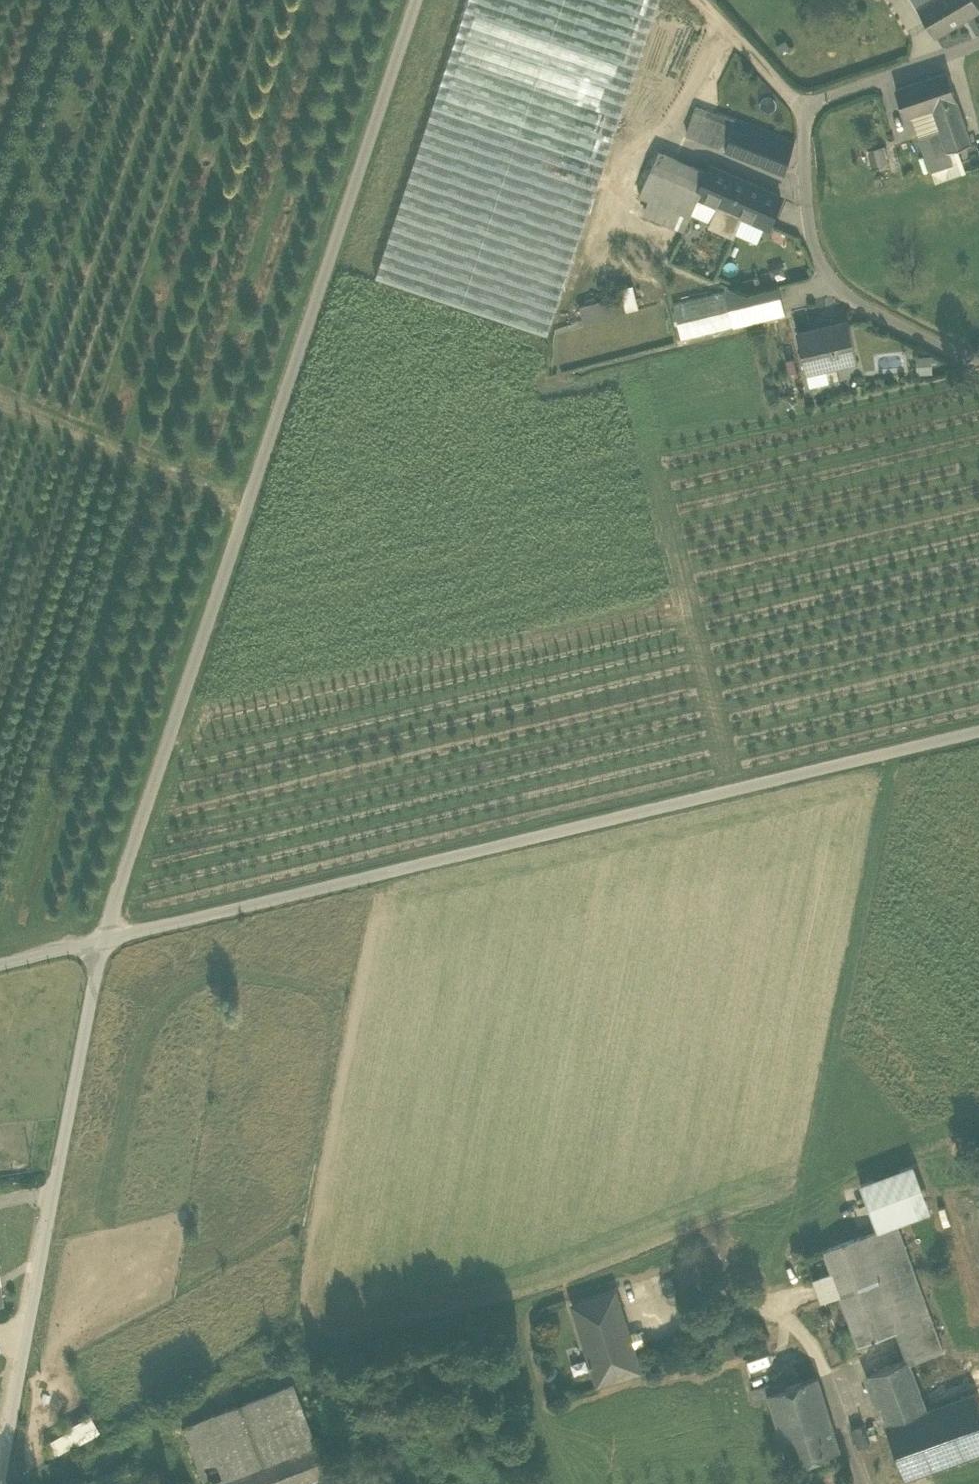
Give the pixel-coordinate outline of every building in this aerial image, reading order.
[(547,335),(659,0),(468,0),(375,277),(547,335)] [(934,36),(978,10),(978,6),(976,0),(913,0),(934,36)] [(916,113),(933,107),(956,100),(947,72),(897,88),(905,116),(916,113)] [(933,107),(938,124),(961,117),(956,100),(933,107)] [(696,106),(693,115),(707,120),(700,139),(726,149),(735,120),(696,106)] [(916,113),(926,143),(943,138),(938,124),(933,107),(916,113)] [(687,134),(700,139),(707,120),(693,115),(687,134)] [(970,144),(961,117),(938,124),(943,138),(947,151),(959,147),(970,144)] [(726,149),(785,173),(795,142),(735,120),(726,149)] [(926,143),(934,167),(950,162),(947,151),(943,138),(926,143)] [(888,163),(884,145),(866,149),(870,167),(888,163)] [(950,162),(934,167),(931,168),(934,181),(966,171),(959,147),(947,151),(950,162)] [(698,197),(708,173),(659,151),(639,195),(651,199),(689,215),(690,216),(691,213),(699,197),(698,197)] [(699,197),(718,205),(742,217),(764,226),(768,228),(782,196),(711,166),(708,173),(698,197),(699,197)] [(699,197),(691,213),(710,222),(718,205),(699,197)] [(689,215),(651,199),(645,214),(684,229),(689,215)] [(735,233),(742,217),(718,205),(710,222),(708,226),(733,237),(735,233)] [(742,217),(735,233),(757,243),(764,226),(742,217)] [(783,264),(768,269),(773,283),(787,278),(783,264)] [(633,284),(620,288),(621,294),(626,312),(640,308),(633,284)] [(726,287),(725,291),(734,326),(785,313),(779,287),(740,293),(726,287)] [(725,291),(674,303),(683,339),(734,327),(734,326),(725,291)] [(626,312),(621,294),(578,305),(583,323),(626,312)] [(798,334),(806,371),(826,366),(857,359),(849,322),(798,334)] [(931,354),(916,355),(918,374),(933,373),(931,354)] [(826,366),(806,371),(810,386),(830,381),(826,366)] [(860,1184),(877,1229),(897,1222),(930,1209),(913,1164),(860,1184)] [(896,1330),(907,1359),(908,1359),(909,1363),(935,1353),(943,1350),(897,1222),(877,1229),(861,1235),(896,1330)] [(841,1293),(859,1344),(896,1330),(861,1235),(826,1248),(826,1247),(824,1248),(833,1271),(821,1275),(829,1297),(841,1293)] [(822,1300),(829,1297),(821,1275),(814,1278),(822,1300)] [(573,1304),(598,1383),(640,1369),(615,1290),(573,1304)] [(925,1408),(909,1363),(908,1359),(907,1359),(870,1373),(888,1422),(925,1408)] [(818,1376),(772,1392),(767,1393),(768,1394),(781,1436),(831,1418),(818,1376)] [(206,1483),(216,1483),(316,1445),(293,1383),(183,1426),(206,1483)] [(753,1399),(768,1394),(767,1393),(772,1392),(769,1383),(751,1388),(753,1399)] [(970,1392),(925,1408),(888,1422),(889,1425),(972,1395),(970,1392)] [(907,1474),(978,1448),(978,1415),(972,1395),(889,1425),(907,1474)] [(91,1415),(45,1437),(53,1454),(99,1432),(91,1415)] [(781,1436),(791,1467),(840,1450),(831,1418),(781,1436)] [(327,1474),(316,1445),(216,1483),(303,1483),(327,1474)]
